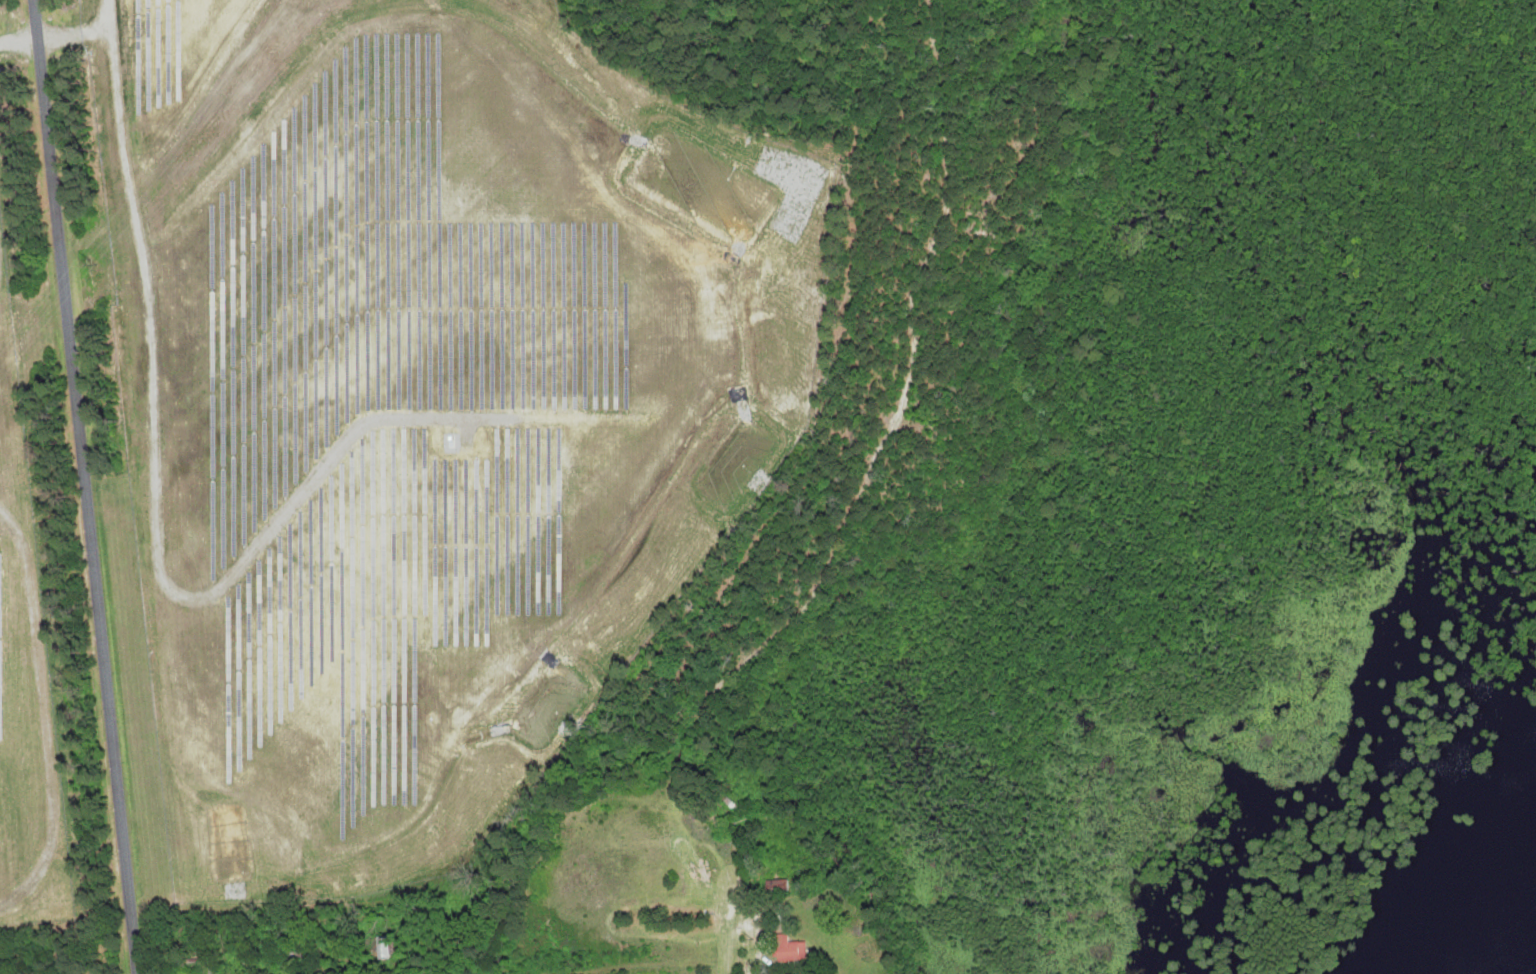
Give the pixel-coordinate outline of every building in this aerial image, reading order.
[(786,942),(786,933),(774,933),(774,961),(804,961),(804,942),(786,942)] [(403,958),(403,935),(377,935),(377,958),(403,958)] [(210,965),(208,951),(168,956),(170,973),(218,973),(217,964),(210,965)]
